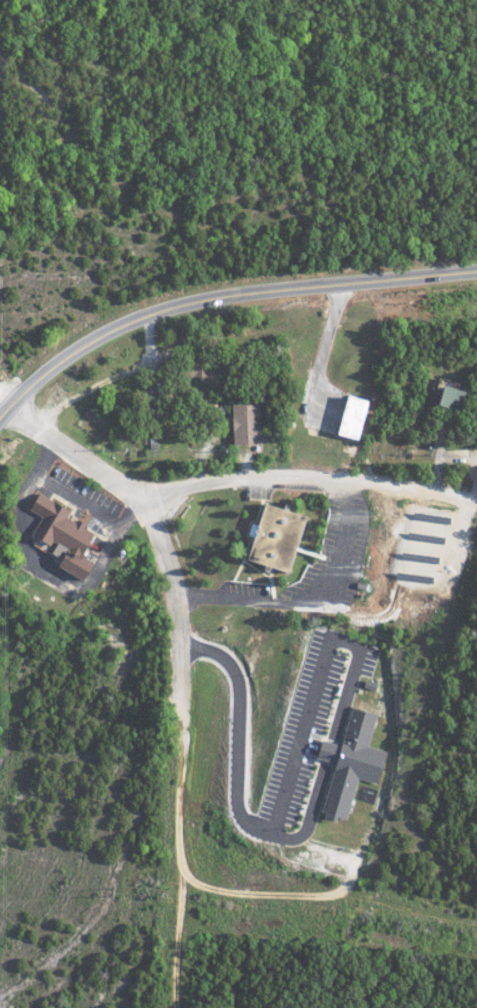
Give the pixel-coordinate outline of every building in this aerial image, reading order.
[(432,405),(459,411),(464,391),(436,385),(432,405)] [(368,401),(341,395),(332,434),(359,440),(368,401)] [(261,403),(227,403),(228,444),(261,443),(261,403)] [(84,581),(91,562),(77,557),(86,531),(69,525),(73,512),(30,496),(24,511),(37,516),(29,538),(50,546),(47,555),(53,557),(49,568),(77,578),(84,581)] [(240,559),(281,571),(283,563),(289,564),(303,516),(255,503),(240,559)] [(373,714),(347,708),(338,746),(328,744),(325,758),(331,760),(317,818),(329,821),(330,817),(343,820),(353,778),(379,784),(387,752),(366,746),(373,714)]
